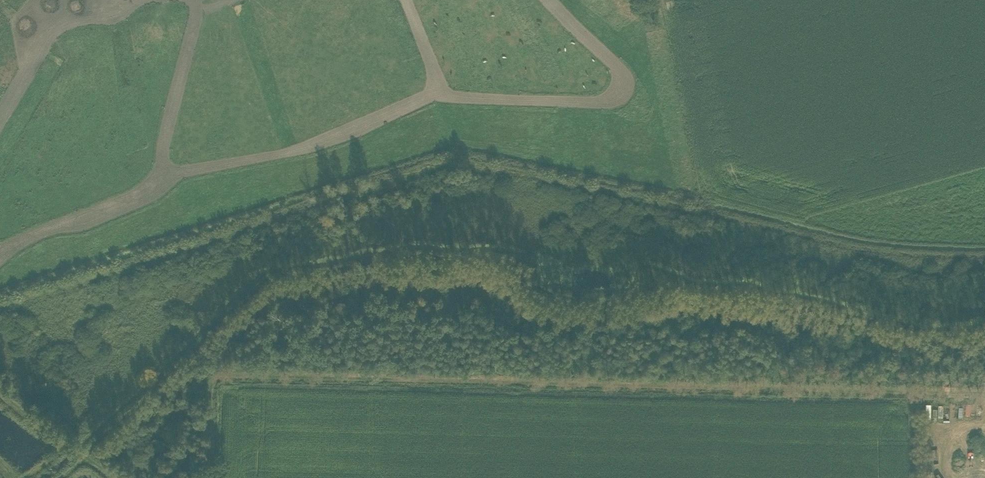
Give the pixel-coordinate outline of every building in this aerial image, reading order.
[(975,419),(977,407),(968,406),(967,418),(975,419)] [(931,450),(931,437),(922,437),(922,449),(931,450)]
